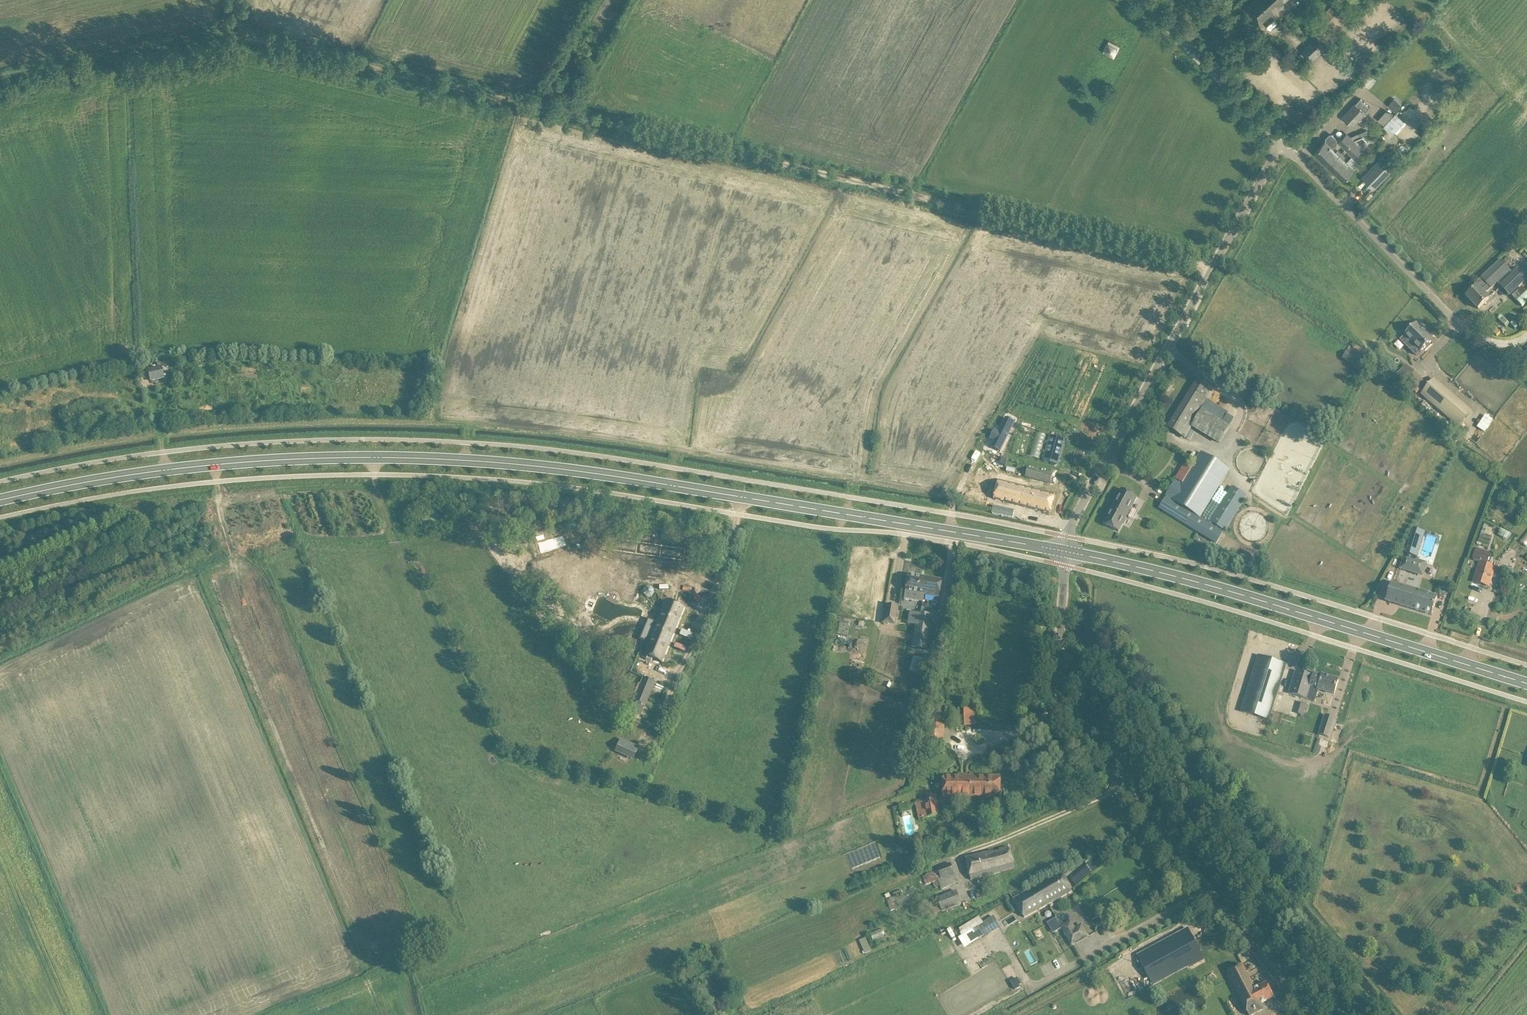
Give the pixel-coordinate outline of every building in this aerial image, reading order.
[(1259,24),(1286,0),(1252,0),(1244,7),(1259,24)] [(1326,25),(1332,18),(1330,16),(1338,8),(1336,7),(1342,0),(1336,0),(1325,11),(1324,11),(1320,16),(1321,17),(1319,19),(1326,25)] [(1317,37),(1301,50),(1310,60),(1325,47),(1317,37)] [(1402,105),(1394,97),(1388,105),(1396,112),(1402,105)] [(1356,103),(1343,117),(1353,126),(1365,112),(1370,107),(1361,98),(1356,103)] [(1378,118),(1385,124),(1393,114),(1387,108),(1378,118)] [(1405,120),(1396,112),(1393,114),(1385,124),(1384,125),(1390,130),(1393,127),(1397,130),(1405,120)] [(1346,149),(1354,140),(1348,133),(1339,142),(1346,149)] [(1338,152),(1332,147),(1337,143),(1337,139),(1332,134),(1330,134),(1327,137),(1326,140),(1326,141),(1325,140),(1314,152),(1329,166),(1341,153),(1339,151),(1338,152)] [(1355,157),(1363,149),(1354,140),(1346,149),(1355,157)] [(1341,153),(1329,166),(1343,180),(1354,168),(1341,156),(1343,154),(1341,153)] [(1373,186),(1390,169),(1381,160),(1364,177),(1373,186)] [(1513,274),(1501,286),(1509,296),(1526,279),(1526,278),(1519,269),(1513,274)] [(1477,288),(1467,297),(1479,309),(1480,309),(1481,310),(1485,306),(1484,304),(1489,300),(1488,299),(1493,294),(1488,288),(1493,284),(1489,279),(1478,289),(1477,288)] [(1401,340),(1416,355),(1419,352),(1420,353),(1433,340),(1417,323),(1415,325),(1413,324),(1409,327),(1410,330),(1404,336),(1405,337),(1401,340)] [(1342,359),(1352,366),(1356,360),(1346,353),(1342,359)] [(1361,358),(1355,365),(1361,370),(1367,363),(1361,358)] [(1423,382),(1406,365),(1396,376),(1413,393),(1423,382)] [(161,367),(148,370),(151,381),(164,378),(161,367)] [(1215,390),(1198,380),(1168,428),(1185,438),(1192,426),(1219,443),(1233,421),(1206,404),(1215,390)] [(1435,380),(1422,395),(1459,427),(1472,412),(1435,380)] [(1478,428),(1487,432),(1494,418),(1485,414),(1478,428)] [(995,431),(991,439),(995,441),(992,448),(1000,452),(1015,423),(1006,418),(999,433),(995,431)] [(1050,436),(1043,461),(1058,465),(1065,440),(1050,436)] [(1172,500),(1200,518),(1200,517),(1230,470),(1201,452),(1182,483),(1176,479),(1166,496),(1170,498),(1173,499),(1172,500)] [(1028,467),(1026,477),(1050,484),(1053,474),(1028,467)] [(999,480),(994,499),(1050,514),(1055,495),(999,480)] [(1170,498),(1163,511),(1216,544),(1224,531),(1247,496),(1233,487),(1211,522),(1210,523),(1200,517),(1200,518),(1172,500),(1173,499),(1170,498)] [(1122,489),(1103,524),(1119,532),(1137,497),(1122,489)] [(1510,540),(1513,534),(1502,528),(1499,535),(1510,540)] [(1417,558),(1424,533),(1413,529),(1405,554),(1409,555),(1417,558)] [(1488,565),(1490,558),(1491,555),(1486,554),(1475,550),(1471,560),(1480,563),(1483,564),(1488,565)] [(1403,558),(1400,569),(1420,575),(1423,565),(1416,562),(1403,558)] [(1489,587),(1495,568),(1483,564),(1480,563),(1474,582),(1489,587)] [(905,592),(904,599),(923,602),(924,595),(938,598),(941,580),(908,575),(905,592)] [(1432,615),(1437,597),(1392,583),(1386,601),(1432,615)] [(646,587),(643,591),(643,595),(647,598),(651,597),(654,594),(653,590),(650,587),(646,587)] [(683,608),(665,601),(643,655),(661,663),(683,608)] [(885,605),(882,623),(894,625),(897,607),(885,605)] [(917,612),(912,649),(925,651),(931,615),(917,612)] [(838,634),(849,635),(850,620),(839,619),(838,634)] [(835,636),(834,660),(846,660),(847,637),(835,636)] [(914,656),(910,670),(920,673),(924,659),(914,656)] [(1269,720),(1286,665),(1258,656),(1241,712),(1269,720)] [(1323,676),(1322,677),(1314,674),(1313,677),(1297,672),(1290,694),(1315,702),(1319,690),(1334,694),(1338,681),(1323,676)] [(632,701),(643,706),(654,682),(643,677),(639,684),(639,683),(634,693),(635,693),(632,701)] [(974,707),(964,708),(965,726),(975,726),(974,707)] [(1329,738),(1335,719),(1326,716),(1319,735),(1329,738)] [(939,746),(943,726),(928,723),(925,744),(939,746)] [(616,750),(635,759),(639,748),(620,740),(616,750)] [(1000,777),(944,777),(944,798),(1000,798),(1000,777)] [(932,800),(923,802),(926,817),(940,815),(936,795),(931,796),(932,800)] [(993,851),(965,858),(970,879),(1014,868),(1009,847),(999,850),(1000,851),(994,853),(993,851)] [(897,861),(900,869),(915,863),(912,855),(897,861)] [(1092,855),(1069,876),(1077,884),(1100,863),(1092,855)] [(959,884),(952,863),(938,868),(938,870),(926,875),(926,876),(923,877),(926,885),(929,884),(933,883),(936,890),(941,889),(941,890),(959,884)] [(1044,896),(1049,905),(1072,892),(1062,873),(1042,885),(1047,895),(1044,896)] [(1025,918),(1049,905),(1044,896),(1047,895),(1042,885),(1015,899),(1025,918)] [(915,887),(893,895),(897,906),(919,897),(915,887)] [(936,899),(939,907),(933,909),(935,915),(961,904),(956,891),(936,899)] [(994,917),(978,927),(985,937),(990,934),(988,930),(998,923),(994,917)] [(1062,926),(1073,945),(1089,937),(1082,925),(1075,929),(1071,922),(1062,926)] [(872,938),(884,936),(883,929),(871,932),(872,938)] [(1188,929),(1137,956),(1153,985),(1164,980),(1204,958),(1188,929)] [(866,937),(859,939),(864,953),(871,951),(866,937)] [(1252,983),(1250,979),(1249,979),(1246,974),(1247,973),(1242,965),(1227,973),(1249,1014),(1252,1014),(1262,1010),(1260,1004),(1274,997),(1267,984),(1255,989),(1252,983)]
